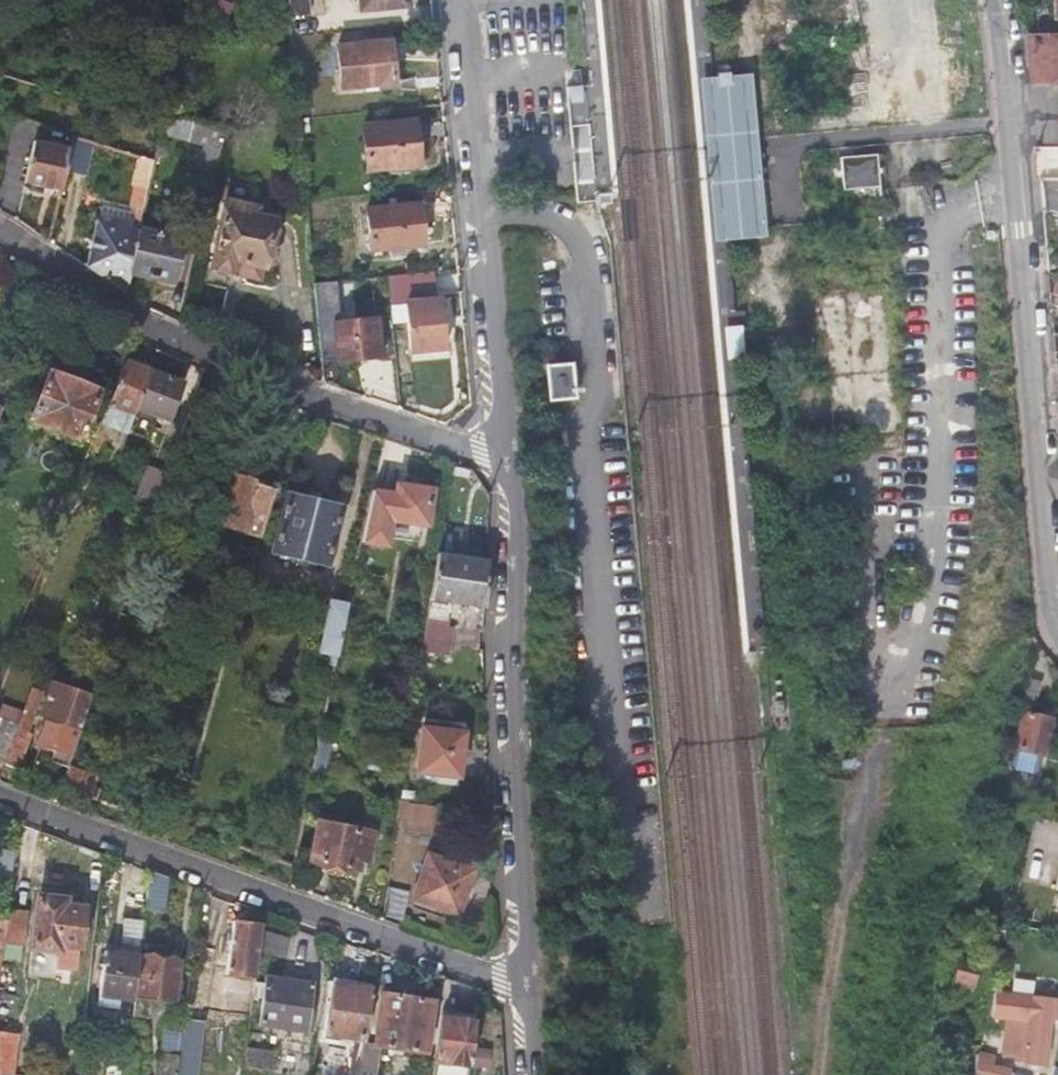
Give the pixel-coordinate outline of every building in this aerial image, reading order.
[(207,0),(188,0),(186,9),(226,26),(232,11),(207,0)] [(288,15),(308,14),(306,0),(287,0),(288,15)] [(387,0),(358,0),(359,10),(380,9),(379,1),(387,0)] [(405,0),(387,0),(379,1),(380,9),(406,6),(405,0)] [(1025,33),(1030,83),(1057,83),(1057,32),(1025,33)] [(334,47),(339,88),(391,82),(387,41),(334,47)] [(394,41),(387,41),(391,82),(339,88),(339,94),(399,88),(394,41)] [(733,71),(718,72),(718,76),(719,87),(727,87),(734,86),(734,75),(733,71)] [(703,77),(716,240),(767,236),(764,203),(759,138),(754,73),(734,75),(734,86),(727,87),(719,87),(718,76),(713,76),(703,77)] [(585,84),(569,86),(571,102),(579,101),(587,100),(585,84)] [(419,120),(411,121),(416,165),(423,164),(419,120)] [(223,129),(191,121),(186,141),(218,148),(223,129)] [(365,170),(416,165),(411,121),(361,126),(365,170)] [(68,149),(63,170),(84,176),(92,142),(70,135),(69,140),(68,146),(68,149)] [(32,141),(24,183),(58,191),(63,170),(68,149),(32,141)] [(881,187),(880,153),(842,155),(843,188),(881,187)] [(140,158),(136,157),(130,184),(145,187),(151,162),(140,158)] [(141,206),(145,187),(134,186),(130,204),(134,205),(141,206)] [(231,260),(255,265),(260,266),(261,264),(268,263),(271,261),(274,256),(275,252),(274,248),(270,244),(264,241),(270,217),(255,214),(243,211),(245,203),(220,198),(205,266),(229,271),(231,260)] [(257,206),(245,203),(243,211),(255,214),(257,206)] [(370,249),(391,247),(415,244),(421,244),(416,203),(366,209),(370,249)] [(141,206),(134,205),(129,227),(94,220),(84,265),(122,290),(127,269),(136,226),(141,206)] [(180,235),(136,226),(127,269),(171,278),(180,235)] [(416,251),(415,244),(391,247),(391,253),(416,251)] [(253,275),(255,265),(231,260),(229,271),(253,275)] [(387,275),(389,303),(407,302),(411,352),(441,349),(437,298),(435,298),(432,270),(387,275)] [(313,300),(318,359),(335,358),(335,360),(379,355),(375,318),(331,322),(329,299),(313,300)] [(893,380),(890,320),(835,322),(839,406),(886,404),(885,380),(893,380)] [(150,370),(125,359),(106,404),(88,449),(96,451),(107,424),(126,432),(136,408),(150,370)] [(546,367),(549,397),(570,395),(567,365),(546,367)] [(181,382),(150,370),(136,408),(126,432),(146,440),(155,415),(166,420),(181,382)] [(46,371),(27,420),(78,440),(97,391),(46,371)] [(164,479),(160,489),(177,494),(188,463),(172,457),(164,479)] [(160,489),(164,479),(144,469),(132,496),(147,502),(155,506),(160,489)] [(265,485),(255,482),(231,476),(217,524),(257,535),(272,487),(265,485)] [(256,477),(255,482),(265,485),(266,480),(256,477)] [(107,484),(96,512),(104,515),(115,488),(107,484)] [(425,525),(430,488),(402,485),(393,484),(392,494),(371,491),(360,542),(385,545),(386,537),(389,520),(419,524),(425,525)] [(325,564),(338,507),(285,495),(271,550),(325,564)] [(419,524),(389,520),(386,537),(416,541),(419,524)] [(429,599),(438,601),(483,608),(485,560),(436,553),(429,599)] [(435,625),(438,601),(429,599),(425,624),(435,625)] [(316,653),(336,657),(341,634),(347,604),(327,600),(316,653)] [(425,652),(449,655),(453,628),(435,625),(425,624),(421,651),(425,652)] [(482,632),(453,628),(449,655),(483,660),(482,635),(482,632)] [(46,715),(35,741),(52,747),(50,752),(47,760),(65,766),(66,765),(90,695),(52,682),(40,713),(46,715)] [(0,706),(0,718),(16,723),(20,711),(1,704),(0,706)] [(3,756),(1,762),(15,768),(28,733),(24,732),(30,715),(20,711),(16,723),(3,756)] [(1037,719),(1018,715),(1008,760),(1012,764),(1031,769),(1036,766),(1048,713),(1039,711),(1037,719)] [(3,756),(16,723),(0,718),(0,755),(3,756)] [(416,772),(457,777),(462,734),(422,729),(416,772)] [(34,746),(50,752),(52,747),(35,741),(34,746)] [(318,742),(311,777),(318,778),(322,762),(320,761),(323,744),(318,742)] [(65,766),(58,786),(88,798),(95,775),(66,765),(65,766)] [(456,786),(457,777),(416,772),(415,780),(456,786)] [(367,855),(371,832),(316,821),(308,859),(357,870),(360,854),(367,855)] [(13,854),(0,852),(0,887),(8,888),(13,854)] [(427,856),(412,897),(456,912),(470,870),(427,856)] [(148,871),(143,903),(160,906),(163,876),(148,871)] [(61,899),(32,895),(26,947),(56,950),(56,944),(81,948),(85,907),(61,905),(61,899)] [(5,919),(2,943),(21,945),(26,910),(6,907),(5,919)] [(103,951),(97,997),(116,999),(131,1000),(132,996),(137,956),(141,923),(123,920),(119,953),(103,951)] [(260,929),(260,926),(231,922),(224,974),(226,974),(223,991),(251,994),(257,947),(260,929)] [(288,937),(260,929),(257,947),(285,953),(288,937)] [(177,961),(137,956),(132,996),(134,996),(132,1013),(147,1016),(149,998),(173,1000),(177,961)] [(964,958),(960,978),(976,982),(981,962),(964,958)] [(265,977),(258,1024),(304,1030),(310,983),(265,977)] [(363,1040),(369,993),(329,987),(322,1034),(353,1039),(363,1040)] [(373,1044),(379,1045),(422,1051),(429,998),(380,992),(373,1044)] [(1007,1020),(1011,1020),(1007,1056),(1024,1058),(1024,1064),(1046,1066),(1050,1018),(1057,1019),(1057,1000),(1052,999),(1009,995),(1007,1020)] [(115,1009),(116,999),(97,997),(96,1006),(115,1009)] [(459,1017),(440,1015),(431,1074),(465,1074),(469,1047),(473,1019),(459,1017)] [(176,1055),(180,1020),(181,1018),(166,1016),(159,1074),(173,1074),(176,1055)] [(201,1023),(180,1020),(176,1055),(173,1074),(194,1074),(201,1023)] [(11,1073),(16,1032),(0,1030),(0,1071),(11,1073)] [(353,1039),(348,1074),(358,1074),(363,1043),(363,1040),(353,1039)] [(379,1045),(373,1044),(363,1043),(358,1074),(375,1074),(379,1045)] [(243,1047),(241,1065),(271,1069),(274,1051),(243,1047)] [(125,1055),(111,1053),(108,1074),(122,1074),(125,1055)] [(135,1055),(125,1053),(125,1055),(122,1074),(133,1074),(135,1055)] [(980,1056),(976,1074),(1010,1074),(1010,1073),(996,1071),(999,1060),(980,1056)]
